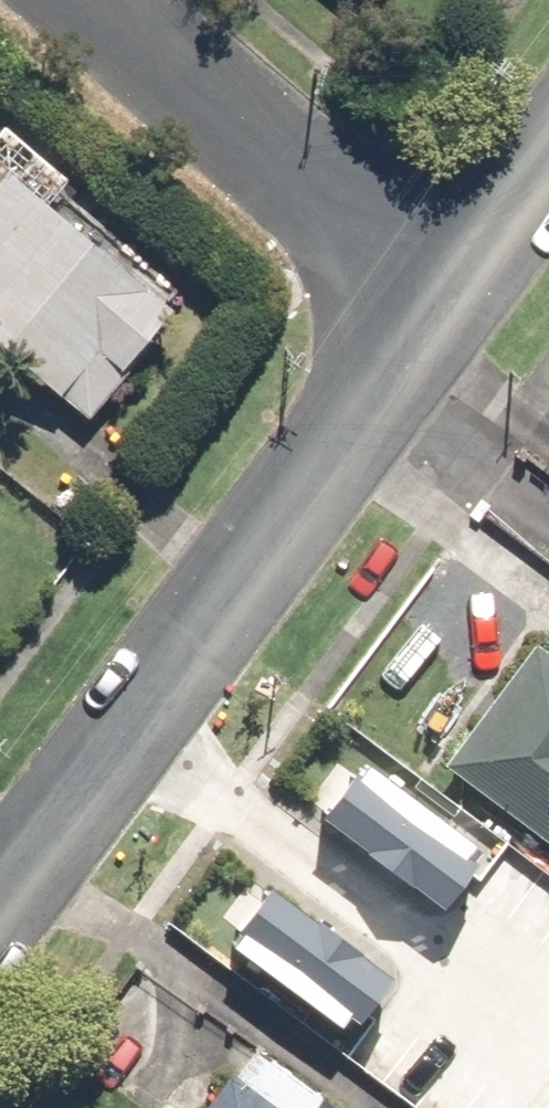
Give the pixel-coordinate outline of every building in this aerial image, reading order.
[(0,184),(0,342),(81,412),(172,308),(13,170),(0,184)] [(548,842),(548,654),(533,643),(443,763),(548,842)] [(348,768),(323,804),(450,891),(474,855),(348,768)] [(265,882),(241,919),(367,1005),(392,969),(265,882)] [(238,1075),(213,1107),(283,1107),(238,1075)]
